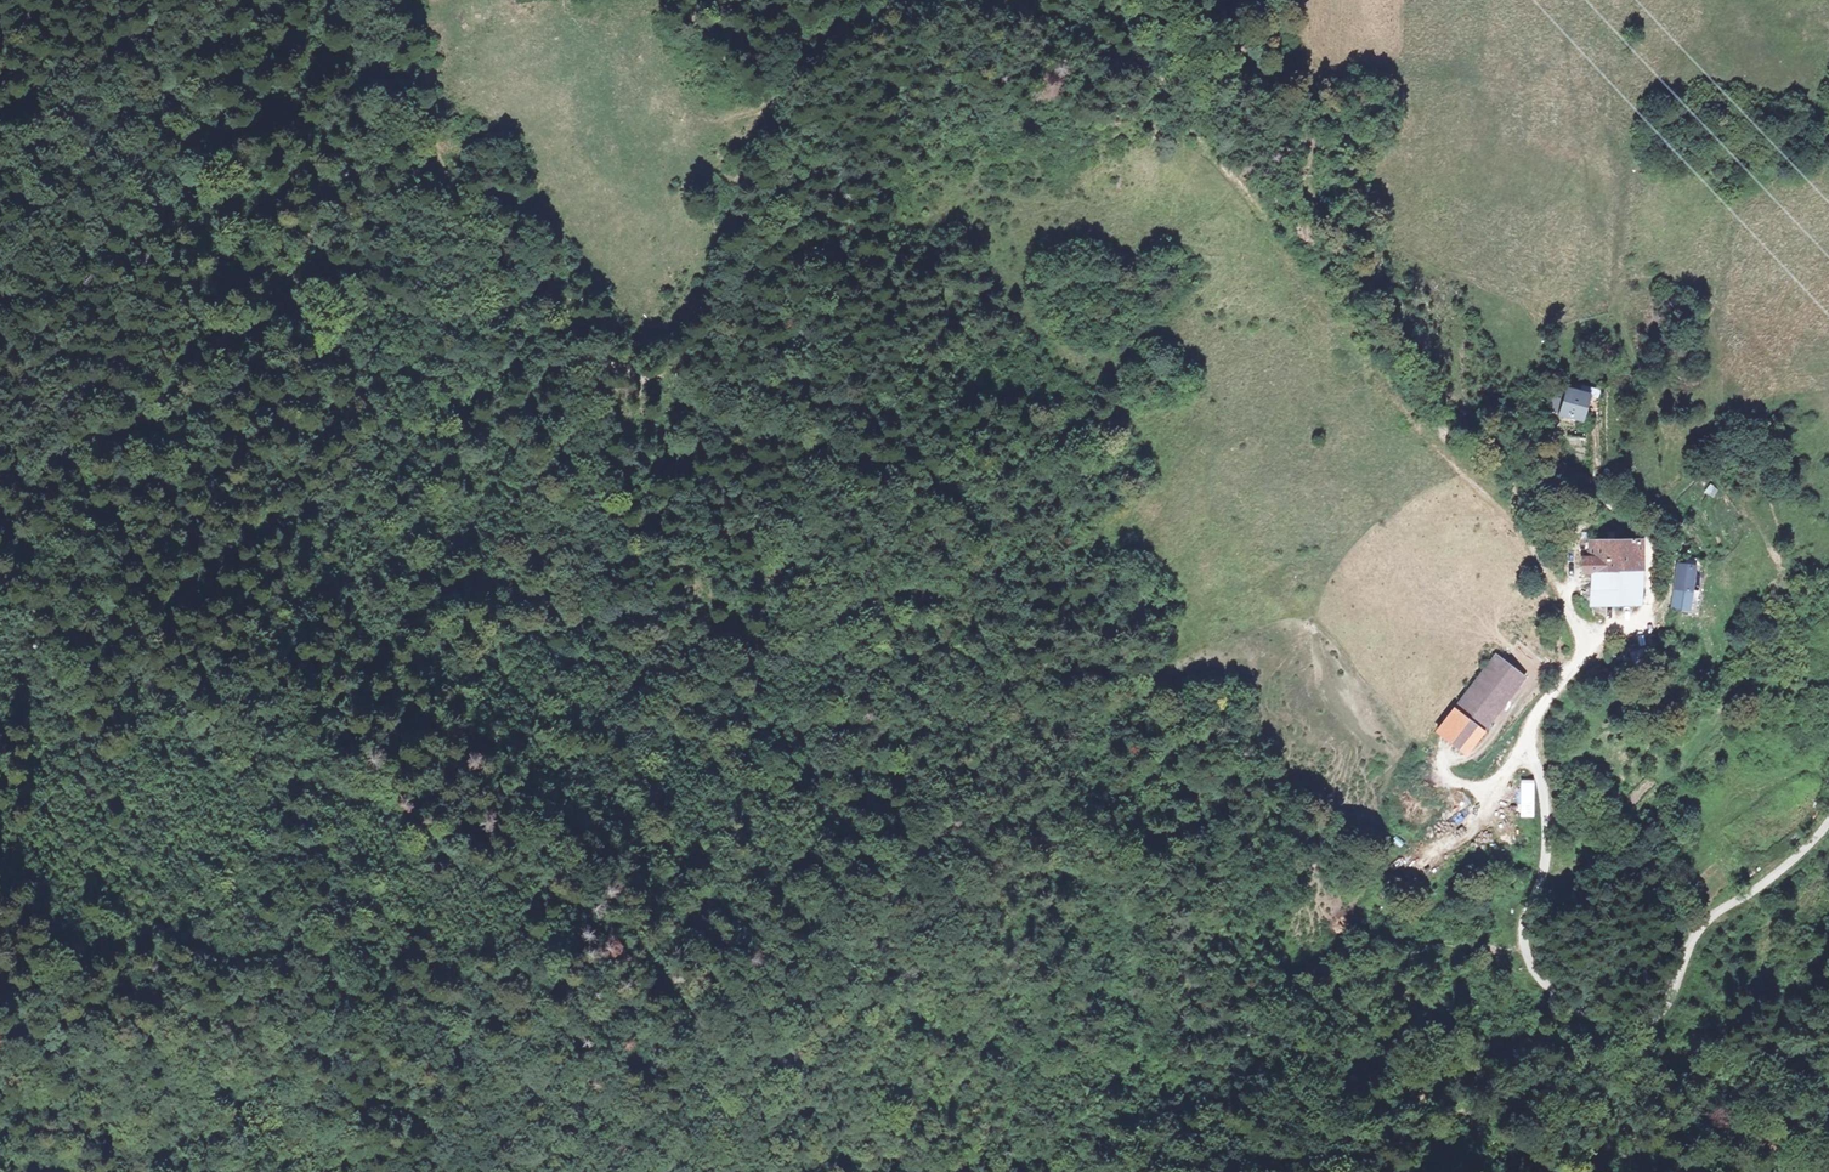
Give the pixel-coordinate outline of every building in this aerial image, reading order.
[(1560,390),(1553,415),(1576,422),(1584,396),(1560,390)] [(1636,541),(1583,540),(1583,559),(1575,559),(1575,575),(1583,575),(1583,608),(1635,608),(1636,541)] [(1686,568),(1671,566),(1668,591),(1683,593),(1686,568)] [(1495,655),(1433,735),(1462,758),(1524,678),(1495,655)] [(1519,780),(1519,818),(1534,818),(1534,780),(1519,780)]
